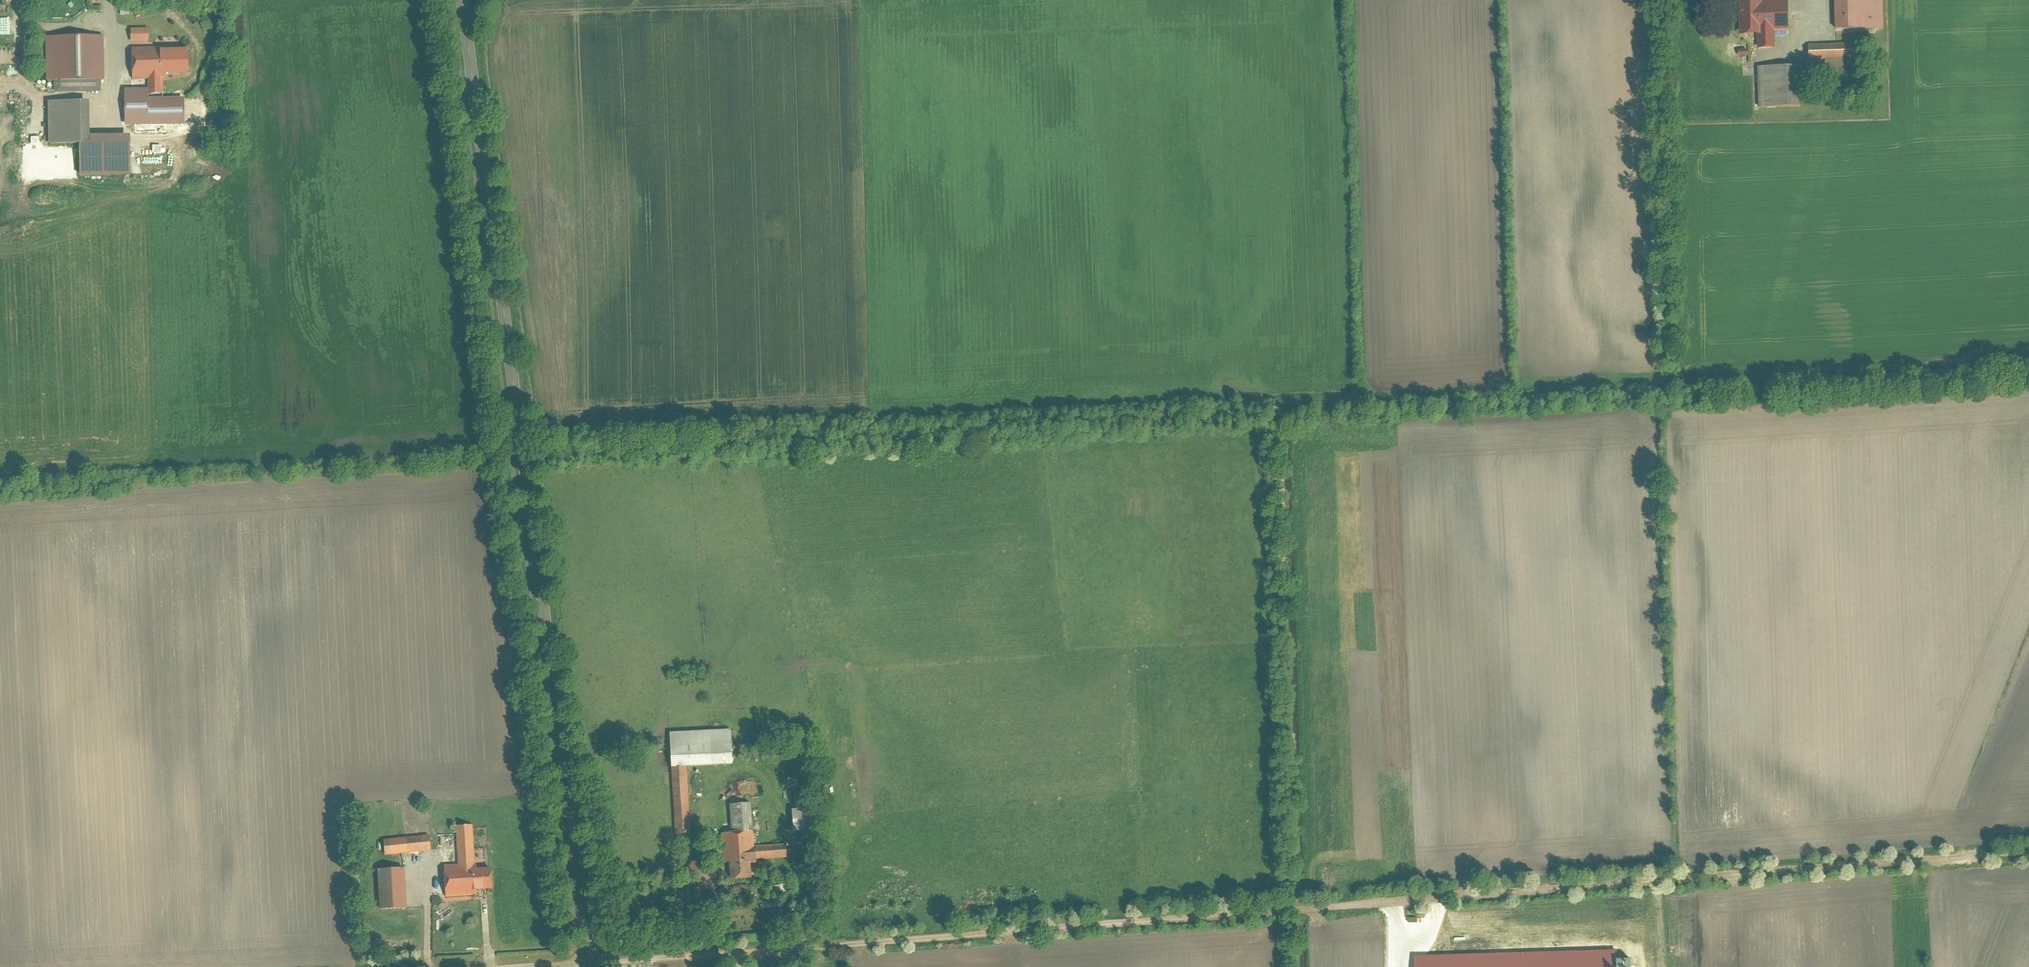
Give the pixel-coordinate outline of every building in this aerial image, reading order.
[(1743,34),(1760,33),(1760,47),(1779,47),(1778,31),(1792,31),(1791,0),(1742,0),(1743,34)] [(1840,29),(1888,28),(1887,0),(1840,0),(1840,29)] [(149,41),(149,27),(130,28),(131,42),(149,41)] [(104,35),(46,36),(46,80),(104,79),(104,35)] [(1857,42),(1813,44),(1814,67),(1858,65),(1857,42)] [(188,46),(131,47),(132,79),(148,79),(163,79),(166,79),(166,72),(189,72),(188,46)] [(1762,66),(1762,107),(1805,106),(1805,65),(1762,66)] [(164,123),(163,79),(148,79),(148,88),(124,89),(125,124),(164,123)] [(47,99),(48,142),(78,142),(90,141),(90,133),(89,98),(47,99)] [(130,133),(90,133),(90,141),(78,142),(79,175),(131,174),(130,133)] [(151,152),(167,152),(167,142),(151,143),(151,152)] [(735,728),(673,730),(677,834),(693,833),(690,765),(736,763),(735,728)] [(753,801),(734,803),(735,831),(723,831),(725,862),(733,862),(734,880),(755,878),(754,863),(762,862),(762,859),(789,857),(788,843),(756,845),(753,801)] [(814,805),(796,806),(797,830),(815,829),(814,805)] [(476,824),(459,825),(461,863),(447,864),(449,895),(479,894),(478,889),(495,888),(494,865),(478,866),(476,824)] [(386,839),(388,855),(434,849),(432,834),(386,839)] [(411,907),(409,867),(380,868),(383,909),(411,907)] [(1415,955),(1415,966),(1633,966),(1633,958),(1609,959),(1609,949),(1415,955)]
